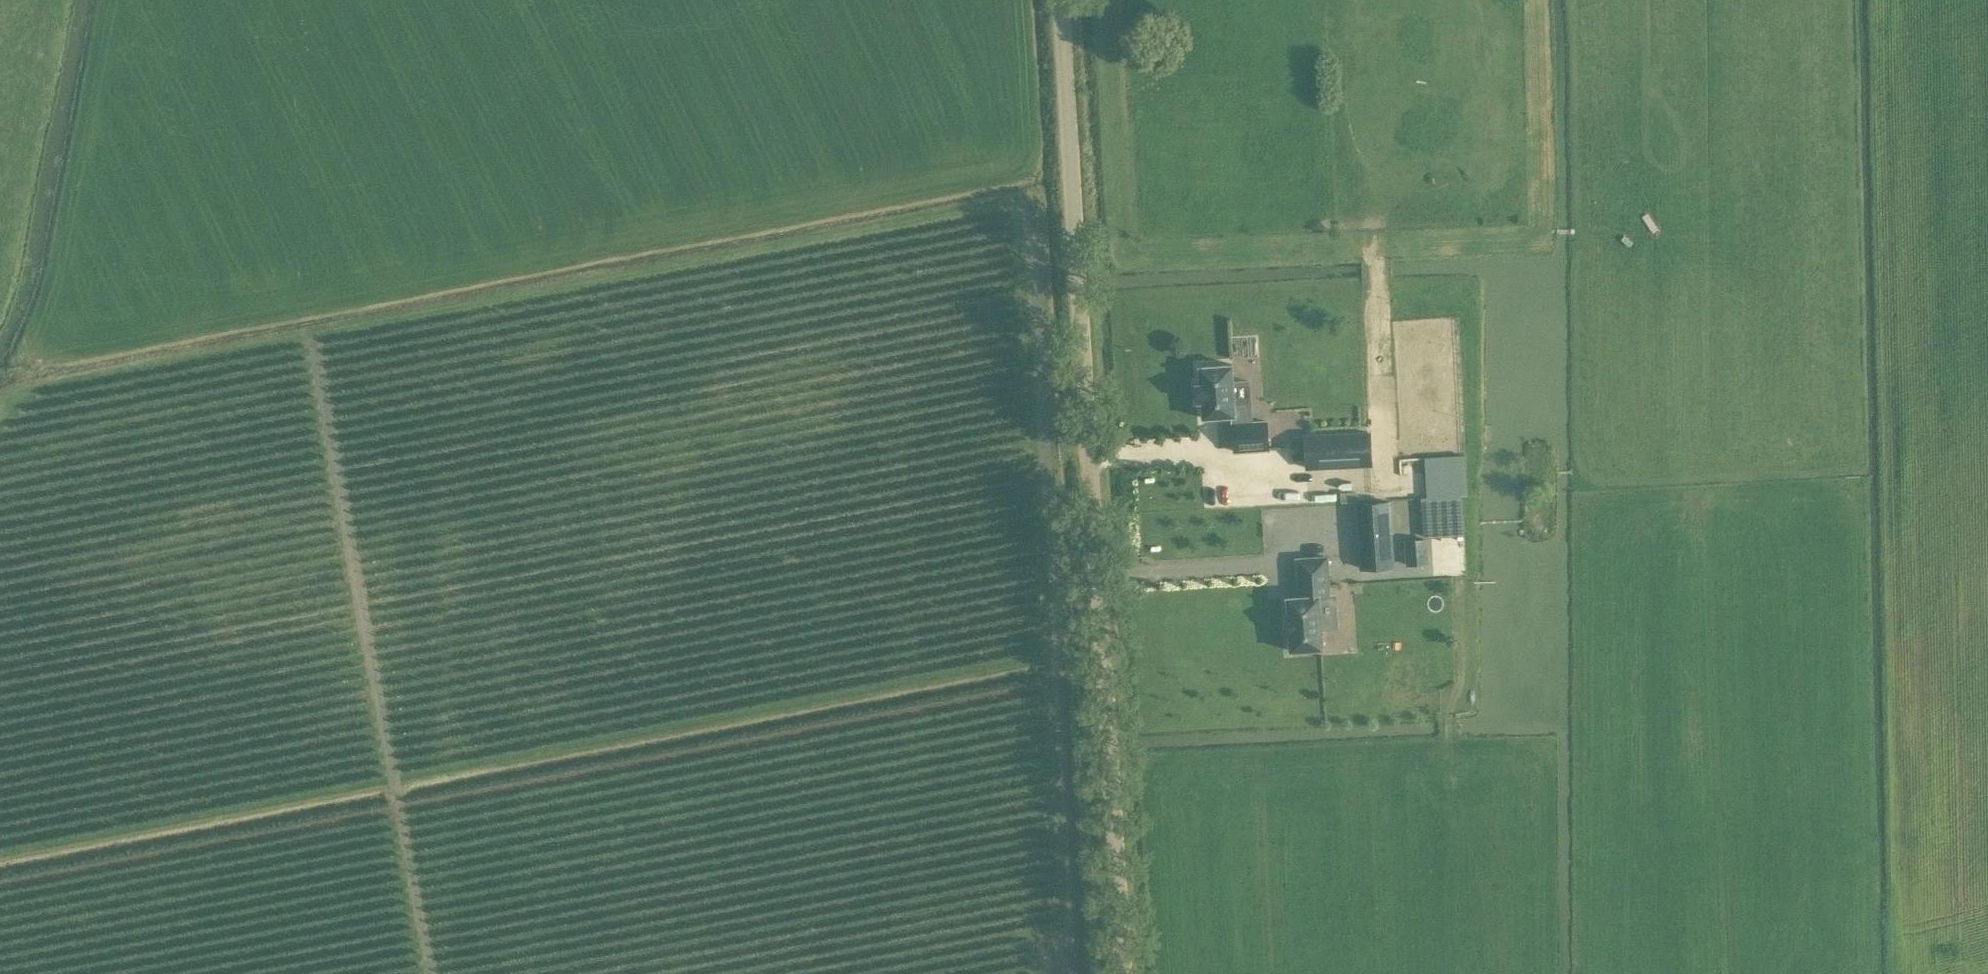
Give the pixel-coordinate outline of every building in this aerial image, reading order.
[(1231,366),(1201,368),(1202,385),(1198,384),(1198,400),(1203,400),(1204,417),(1234,415),(1235,424),(1234,424),(1236,451),(1267,450),(1265,421),(1246,422),(1245,403),(1234,403),(1231,366)] [(1371,465),(1369,433),(1306,436),(1309,467),(1371,465)] [(1466,454),(1426,456),(1428,496),(1462,494),(1468,494),(1466,454)] [(1422,496),(1424,536),(1464,534),(1462,494),(1428,496),(1422,496)] [(1389,503),(1358,505),(1362,568),(1393,566),(1389,503)] [(1408,564),(1427,563),(1426,539),(1406,540),(1408,564)] [(1298,560),(1301,598),(1288,598),(1292,651),(1323,648),(1320,597),(1329,597),(1327,558),(1298,560)]
